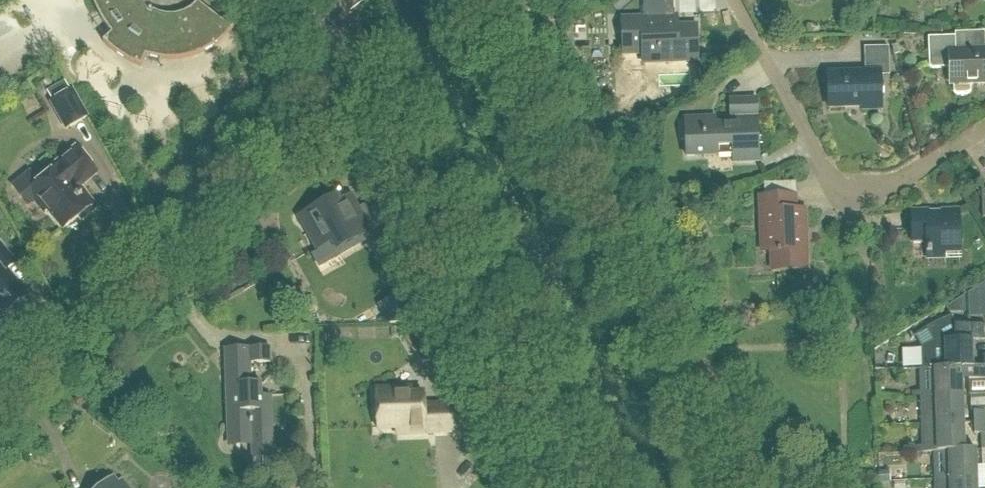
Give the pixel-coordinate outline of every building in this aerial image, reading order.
[(92,0),(95,6),(98,12),(101,18),(104,24),(108,29),(112,34),(103,43),(107,46),(111,50),(115,53),(119,56),(123,59),(128,61),(132,64),(137,66),(142,68),(146,57),(150,58),(154,59),(159,60),(163,60),(163,63),(160,91),(161,91),(162,89),(174,89),(187,88),(199,85),(199,86),(200,87),(201,87),(198,75),(195,66),(194,60),(193,60),(193,57),(197,56),(201,54),(205,52),(210,50),(214,48),(218,45),(222,42),(225,39),(229,35),(232,31),(235,28),(234,27),(239,20),(229,12),(222,22),(202,6),(201,7),(199,10),(196,12),(193,14),(190,16),(187,18),(184,19),(180,20),(177,21),(174,21),(170,21),(167,21),(163,21),(160,20),(156,19),(153,17),(150,16),(147,14),(144,12),(142,9),(139,7),(137,4),(135,1),(135,0),(92,0)] [(698,62),(697,27),(667,28),(667,18),(622,20),(623,55),(657,54),(658,63),(698,62)] [(967,37),(929,38),(930,66),(933,69),(953,69),(954,92),(957,95),(969,95),(971,92),(971,84),(984,84),(984,50),(968,51),(967,37)] [(818,54),(835,55),(836,45),(818,44),(818,54)] [(882,110),(881,76),(890,75),(889,48),(865,49),(866,73),(828,74),(829,108),(862,107),(862,110),(882,110)] [(59,74),(39,82),(42,91),(63,83),(59,74)] [(87,118),(72,92),(52,103),(67,130),(87,118)] [(759,162),(758,124),(757,100),(731,101),(732,125),(717,126),(717,122),(705,123),(705,119),(686,120),(687,157),(733,156),(733,163),(759,162)] [(82,221),(97,209),(80,188),(97,174),(76,148),(49,171),(51,174),(27,193),(45,214),(47,212),(63,231),(79,218),(82,221)] [(796,212),(796,197),(760,198),(762,253),(772,253),(772,272),(808,270),(806,211),(796,212)] [(337,249),(369,232),(350,199),(339,205),(336,199),(302,218),(318,248),(332,240),(337,249)] [(959,244),(958,212),(942,212),(942,215),(928,215),(928,213),(912,213),(913,245),(928,245),(928,249),(927,249),(927,253),(928,253),(928,259),(946,258),(945,244),(959,244)] [(28,297),(7,271),(16,264),(0,244),(0,307),(6,315),(28,297)] [(922,349),(923,370),(931,369),(931,370),(973,369),(974,368),(973,342),(984,341),(984,326),(956,327),(952,319),(953,318),(953,317),(936,324),(926,329),(927,331),(916,338),(922,349)] [(251,384),(251,364),(270,364),(270,348),(225,350),(226,400),(231,400),(233,439),(251,438),(252,470),(274,470),(271,396),(262,397),(261,384),(251,384)] [(983,369),(983,368),(974,368),(973,369),(931,370),(931,369),(923,370),(920,370),(921,398),(963,397),(963,382),(984,382),(984,369),(983,369)] [(424,407),(424,394),(376,396),(377,430),(409,429),(409,435),(459,433),(458,405),(424,407)] [(922,426),(964,425),(963,397),(921,398),(922,426)] [(984,424),(984,413),(973,413),(974,424),(984,424)] [(974,424),(974,435),(984,435),(984,424),(974,424)] [(966,452),(965,451),(964,425),(922,426),(923,454),(935,453),(934,453),(966,452)] [(936,481),(978,479),(977,451),(965,451),(966,452),(934,453),(935,453),(936,481)] [(108,476),(100,482),(102,485),(99,487),(128,487),(121,479),(117,482),(113,477),(110,479),(108,476)] [(978,479),(936,481),(936,487),(978,487),(978,479)]
